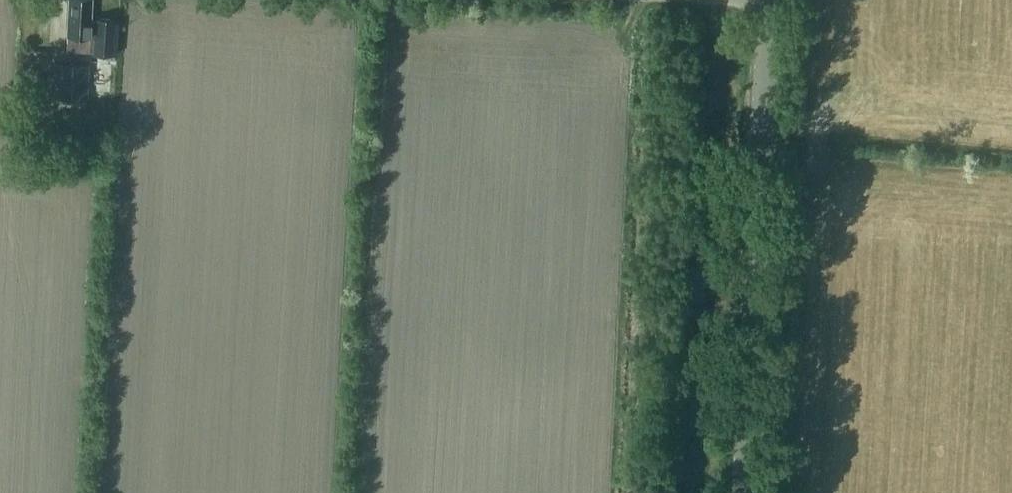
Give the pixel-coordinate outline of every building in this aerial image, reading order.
[(67,34),(66,48),(92,50),(91,53),(115,54),(118,23),(113,23),(113,19),(94,17),(94,20),(90,20),(91,0),(69,0),(67,34)] [(85,96),(87,62),(55,60),(53,94),(85,96)]
